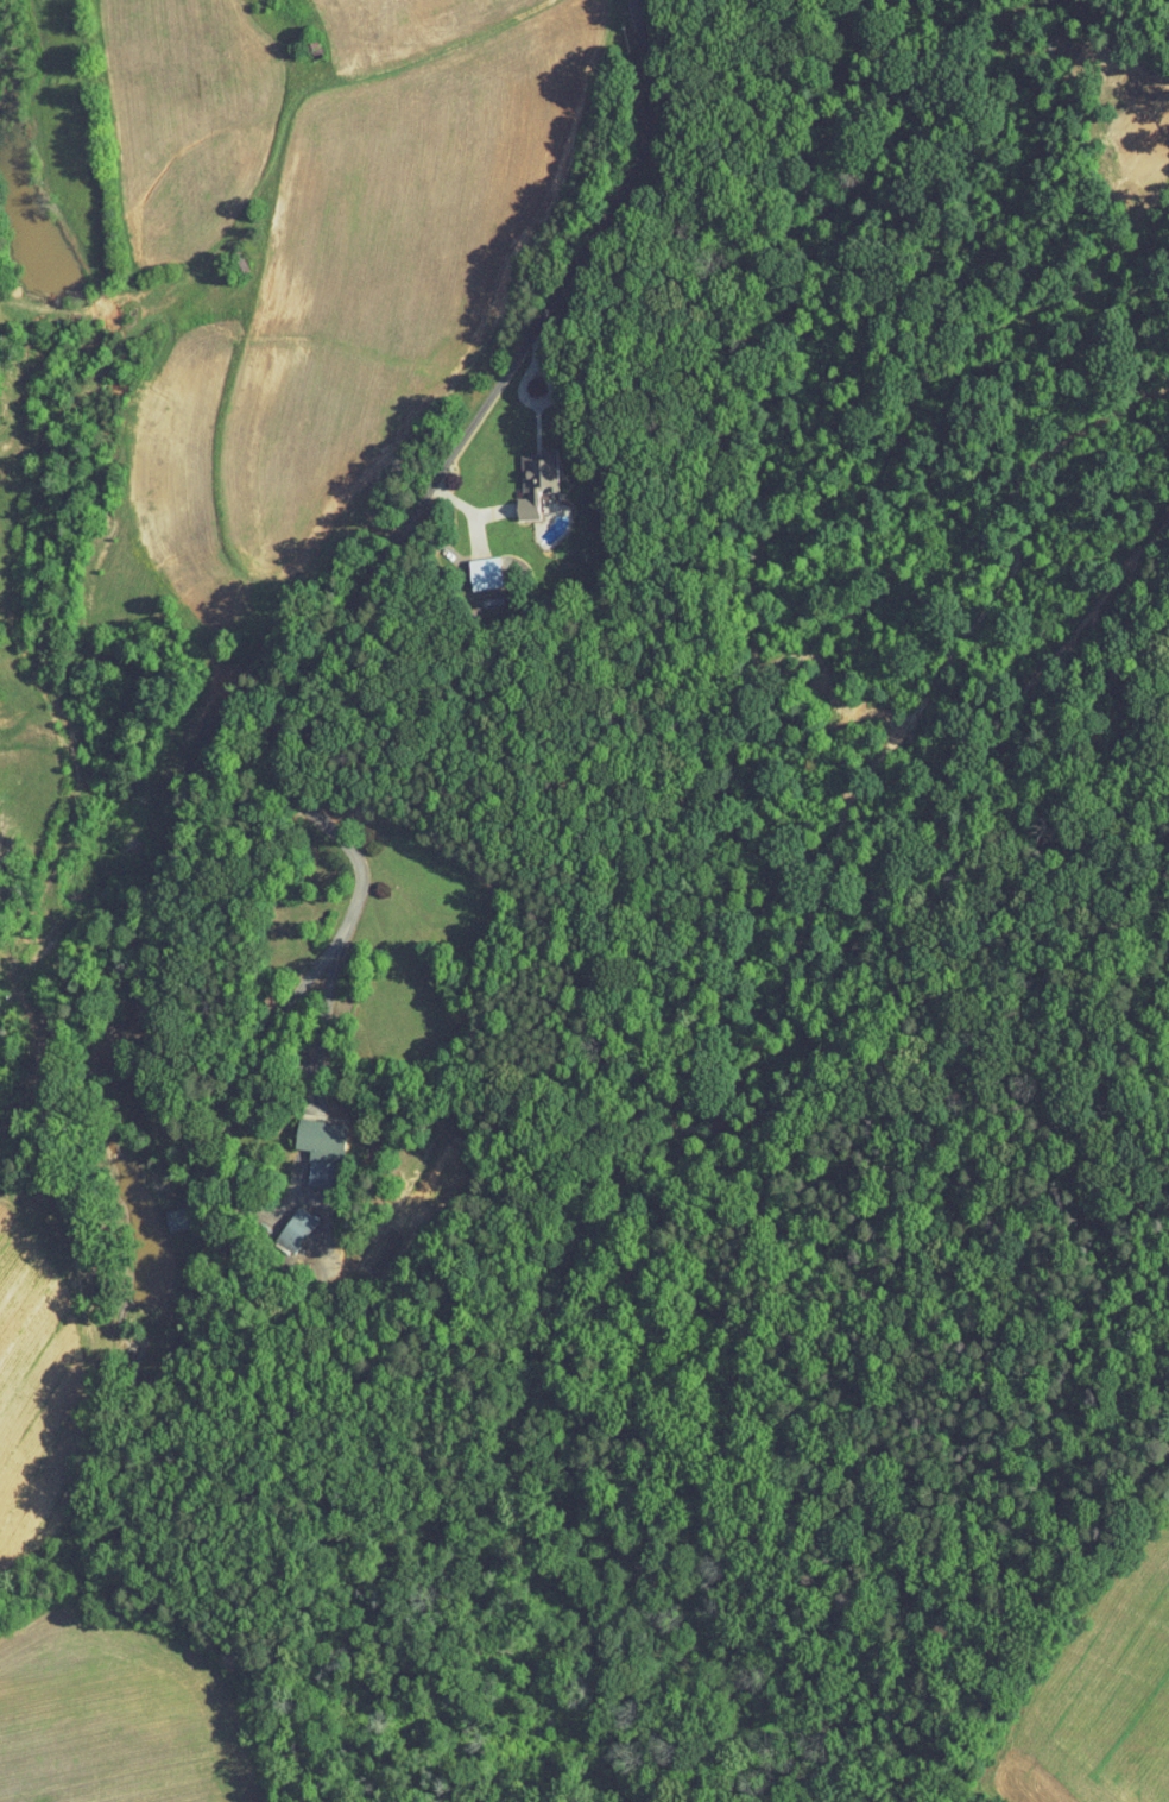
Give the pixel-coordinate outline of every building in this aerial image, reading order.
[(503,513),(525,512),(524,489),(544,488),(542,446),(507,447),(508,491),(502,491),(503,513)] [(454,553),(457,583),(488,580),(485,550),(454,553)] [(281,1140),(296,1141),(293,1174),(324,1178),(331,1116),(283,1111),(281,1140)] [(280,1246),(302,1211),(283,1199),(260,1233),(280,1246)]
